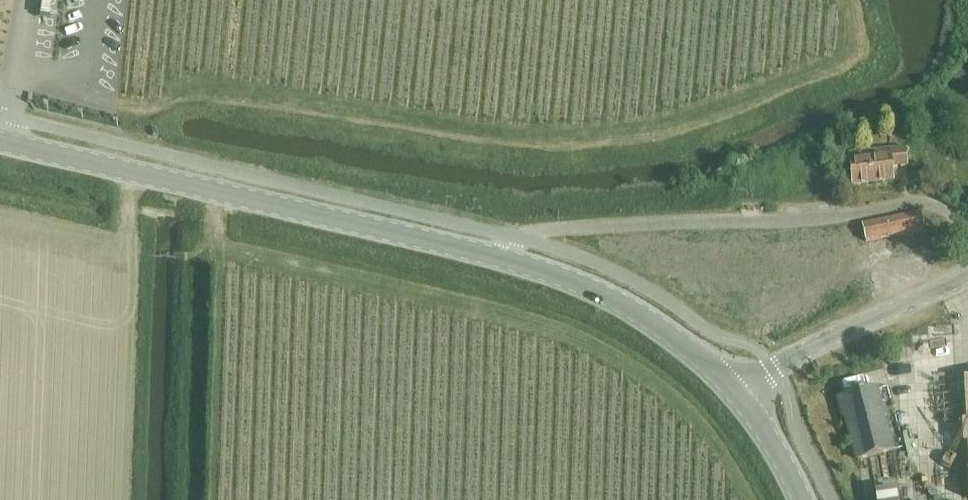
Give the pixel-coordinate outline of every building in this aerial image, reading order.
[(849,155),(853,187),(893,182),(892,168),(907,167),(905,149),(849,155)] [(862,225),(865,242),(924,230),(921,213),(862,225)] [(851,415),(845,417),(857,460),(892,451),(875,389),(846,397),(851,415)] [(893,473),(890,460),(872,465),(875,476),(870,476),(873,499),(959,499),(955,474),(913,478),(911,472),(893,473)]
